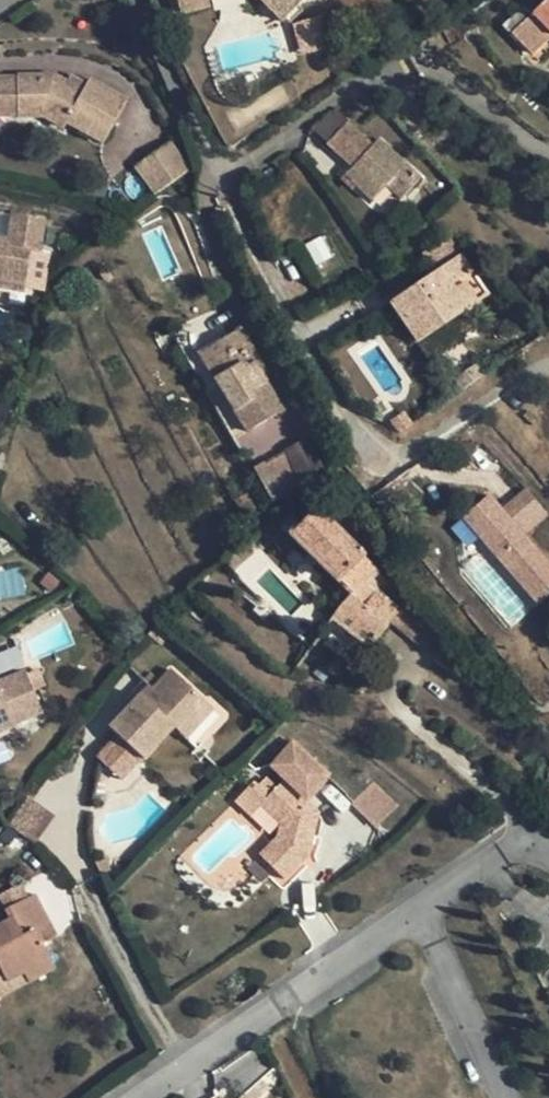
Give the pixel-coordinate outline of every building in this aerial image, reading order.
[(208,0),(170,0),(171,1),(178,1),(183,14),(209,9),(208,0)] [(283,21),(305,0),(263,0),(283,21)] [(527,2),(504,24),(531,54),(548,38),(548,0),(544,0),(537,7),(532,1),(529,4),(527,2)] [(67,79),(55,72),(17,73),(16,77),(0,76),(0,94),(17,94),(17,115),(17,117),(45,117),(63,128),(66,122),(104,142),(128,97),(91,76),(88,81),(85,88),(67,79)] [(72,72),(67,79),(85,88),(88,81),(72,72)] [(17,115),(17,94),(0,94),(0,115),(17,115)] [(338,107),(313,127),(327,141),(338,130),(347,121),(348,119),(338,107)] [(356,147),(345,158),(352,165),(345,175),(372,198),(388,185),(400,198),(419,176),(381,139),(373,146),(347,121),(338,130),(356,147)] [(356,147),(338,130),(327,141),(345,158),(356,147)] [(169,184),(191,169),(170,142),(136,165),(155,193),(169,184)] [(0,243),(0,285),(27,290),(34,249),(43,251),(49,218),(14,212),(8,244),(0,243)] [(401,295),(428,333),(486,293),(461,255),(462,254),(449,236),(424,253),(437,272),(401,295)] [(428,333),(401,295),(391,302),(417,341),(428,333)] [(285,409),(265,377),(257,364),(261,361),(242,328),(200,353),(248,431),(285,409)] [(270,374),(261,361),(257,364),(265,377),(270,374)] [(287,451),(267,463),(279,486),(300,474),(287,451)] [(536,602),(548,590),(548,558),(527,534),(548,515),(548,513),(524,486),(502,506),(488,491),(459,517),(536,602)] [(400,610),(398,607),(377,588),(386,579),(362,556),(372,545),(326,498),(290,534),(349,594),(331,618),(370,648),(393,619),(400,610)] [(253,552),(244,542),(223,558),(231,568),(253,552)] [(429,648),(441,624),(410,593),(398,607),(400,610),(393,619),(427,646),(429,648)] [(24,668),(18,648),(0,653),(0,675),(24,668)] [(161,683),(196,712),(211,697),(177,665),(161,683)] [(13,730),(11,725),(40,715),(36,705),(29,687),(24,675),(0,685),(0,734),(13,730)] [(161,683),(155,679),(145,690),(150,694),(161,683)] [(41,683),(29,687),(36,705),(48,700),(41,683)] [(196,712),(161,683),(150,694),(145,690),(115,724),(119,727),(142,748),(144,751),(159,736),(163,741),(180,723),(182,726),(196,712)] [(196,712),(206,720),(219,705),(211,697),(196,712)] [(206,720),(196,712),(182,726),(192,734),(206,720)] [(142,748),(119,727),(98,750),(121,771),(142,748)] [(149,755),(163,741),(159,736),(144,751),(149,755)] [(321,813),(281,781),(278,783),(267,775),(254,790),(264,800),(284,818),(280,835),(265,852),(289,873),(310,851),(321,813)] [(281,781),(321,813),(323,807),(285,777),(281,781)] [(352,802),(375,827),(397,806),(374,781),(352,802)] [(253,810),(264,800),(254,790),(243,802),(253,810)] [(22,802),(3,831),(28,850),(48,821),(22,802)] [(47,938),(40,926),(54,918),(40,889),(11,903),(15,913),(0,920),(0,982),(14,975),(18,986),(60,964),(47,938)] [(60,931),(54,918),(40,926),(47,938),(60,931)] [(18,986),(14,975),(0,982),(0,994),(18,986)]
